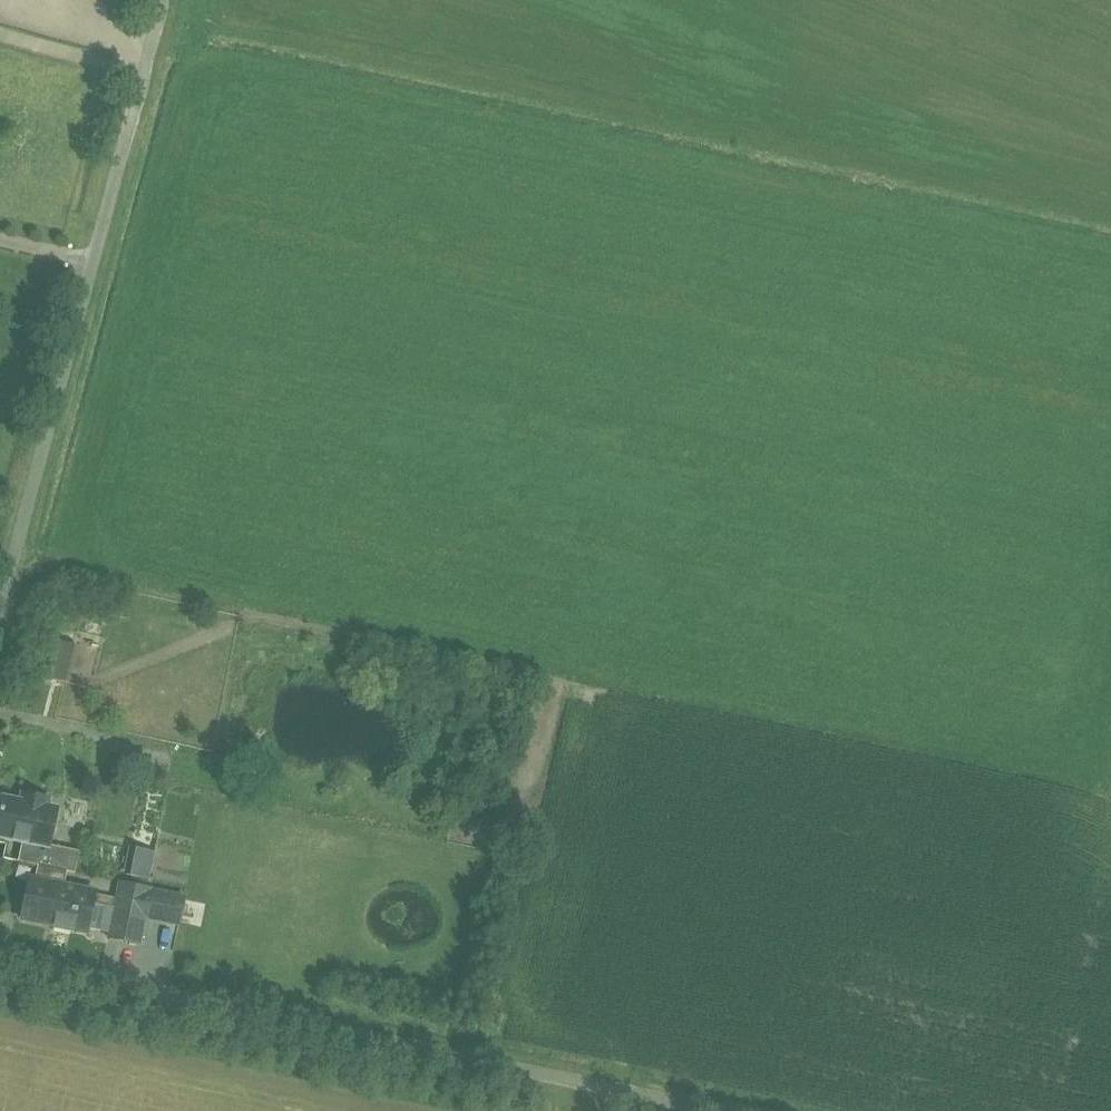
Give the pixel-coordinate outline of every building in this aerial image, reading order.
[(54,665),(50,678),(65,682),(69,669),(72,658),(56,654),(54,665)] [(38,866),(68,872),(68,871),(76,873),(80,851),(50,845),(57,808),(48,806),(50,799),(23,793),(21,801),(3,797),(0,813),(0,836),(8,838),(4,857),(18,861),(38,866)] [(155,852),(135,848),(130,875),(149,879),(155,852)] [(68,872),(38,866),(35,879),(31,878),(22,919),(87,933),(93,903),(115,907),(109,937),(141,943),(146,918),(179,924),(185,896),(120,883),(117,898),(95,894),(96,891),(65,885),(68,872)]
